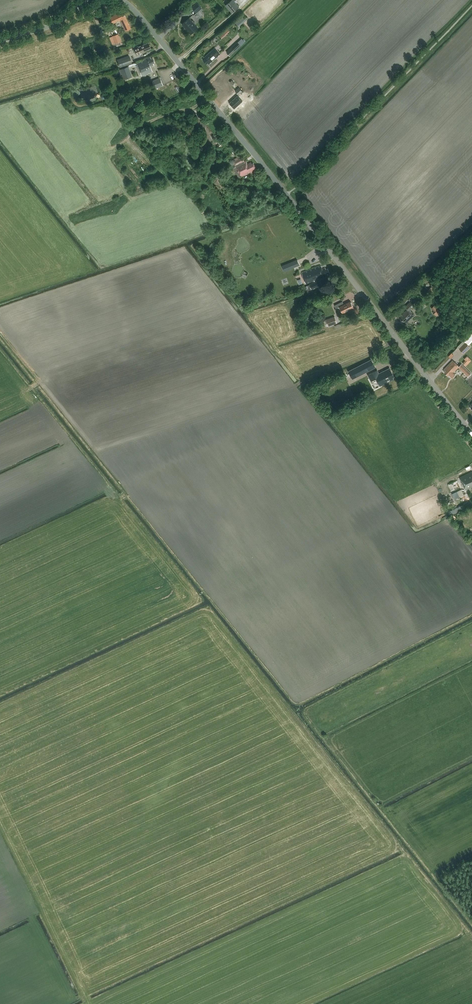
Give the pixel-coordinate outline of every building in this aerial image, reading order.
[(234,1),(236,0),(229,0),(230,1),(226,5),(232,12),(239,7),(234,1)] [(197,3),(192,7),(196,12),(202,7),(197,3)] [(118,21),(120,20),(123,27),(129,24),(125,18),(126,18),(123,12),(108,19),(111,25),(116,22),(116,21),(118,20),(118,21)] [(194,24),(195,23),(193,20),(192,21),(189,18),(182,24),(188,31),(191,34),(198,28),(194,24)] [(222,38),(230,31),(229,29),(224,33),(220,36),(222,38)] [(118,34),(113,36),(112,36),(115,44),(121,42),(118,34)] [(230,56),(241,46),(238,42),(226,52),(230,56)] [(148,43),(138,47),(138,46),(134,48),(134,49),(133,49),(135,53),(136,53),(137,55),(141,53),(150,48),(148,43)] [(216,57),(220,54),(215,48),(211,52),(211,51),(203,58),(205,59),(204,60),(207,64),(208,63),(209,64),(216,57)] [(117,60),(120,67),(131,63),(129,56),(117,60)] [(137,64),(140,72),(145,70),(147,73),(152,71),(151,69),(150,66),(153,65),(153,63),(154,63),(152,59),(151,59),(150,58),(143,61),(137,64)] [(120,70),(122,74),(123,78),(131,75),(128,67),(120,70)] [(156,88),(163,85),(160,78),(153,81),(156,88)] [(238,97),(238,96),(230,103),(234,108),(242,101),(241,99),(242,98),(240,95),(238,97)] [(216,143),(221,149),(226,144),(217,133),(213,136),(217,142),(216,143)] [(255,167),(253,163),(252,164),(251,162),(247,164),(246,161),(245,162),(242,155),(233,160),(234,162),(228,165),(229,167),(232,165),(234,169),(236,167),(241,177),(251,172),(255,170),(254,168),(255,167)] [(284,272),(299,265),(297,259),(282,266),(284,272)] [(330,273),(328,268),(326,269),(325,267),(322,269),(321,265),(301,273),(306,284),(328,275),(328,274),(330,273)] [(434,275),(429,279),(434,285),(439,280),(434,275)] [(321,280),(310,284),(311,289),(322,284),(321,280)] [(350,301),(344,304),(342,301),(342,302),(334,305),(336,308),(339,306),(343,313),(353,308),(352,304),(351,302),(350,301)] [(414,315),(412,313),(413,312),(410,309),(414,305),(410,301),(405,307),(407,309),(400,316),(401,318),(400,319),(403,322),(405,321),(406,323),(414,315)] [(334,317),(326,320),(328,325),(337,322),(334,317)] [(470,334),(457,346),(464,353),(471,347),(468,345),(471,341),(471,332),(470,334)] [(466,366),(471,360),(467,356),(464,359),(466,360),(463,363),(466,366)] [(353,379),(376,368),(371,360),(349,371),(353,379)] [(449,374),(451,377),(452,377),(453,377),(454,377),(455,375),(455,374),(453,372),(459,366),(453,360),(444,369),(445,371),(444,372),(448,375),(449,374)] [(458,367),(468,377),(471,373),(462,364),(458,367)] [(389,369),(380,374),(377,370),(368,375),(371,380),(376,377),(380,385),(387,381),(393,378),(392,377),(393,376),(390,370),(390,371),(389,369)] [(460,477),(466,490),(471,487),(471,472),(460,477)]
